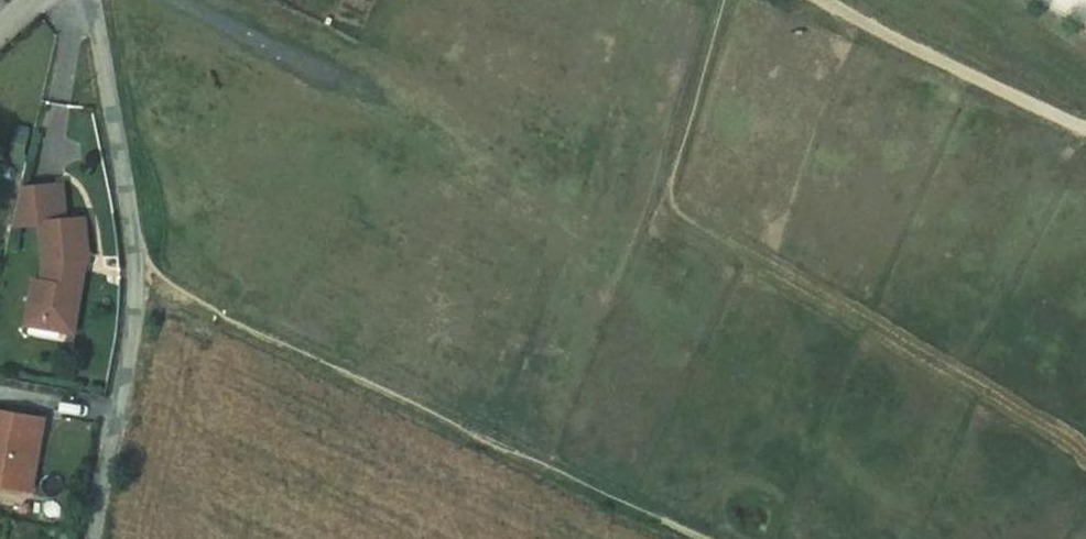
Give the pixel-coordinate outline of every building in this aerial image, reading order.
[(62,184),(21,188),(13,225),(40,223),(44,262),(51,262),(48,282),(41,281),(34,280),(28,316),(66,322),(72,291),(77,288),(81,289),(84,272),(75,270),(77,259),(86,258),(88,258),(84,218),(66,219),(62,184)] [(86,258),(77,259),(75,270),(84,272),(86,258)] [(51,262),(44,262),(41,281),(48,282),(51,262)] [(66,322),(28,316),(26,324),(74,332),(81,289),(77,288),(72,291),(66,322)] [(15,488),(21,484),(24,466),(28,467),(30,457),(37,458),(43,418),(0,410),(0,485),(15,488)] [(31,490),(37,458),(30,457),(28,467),(24,466),(21,484),(15,488),(31,490)]
